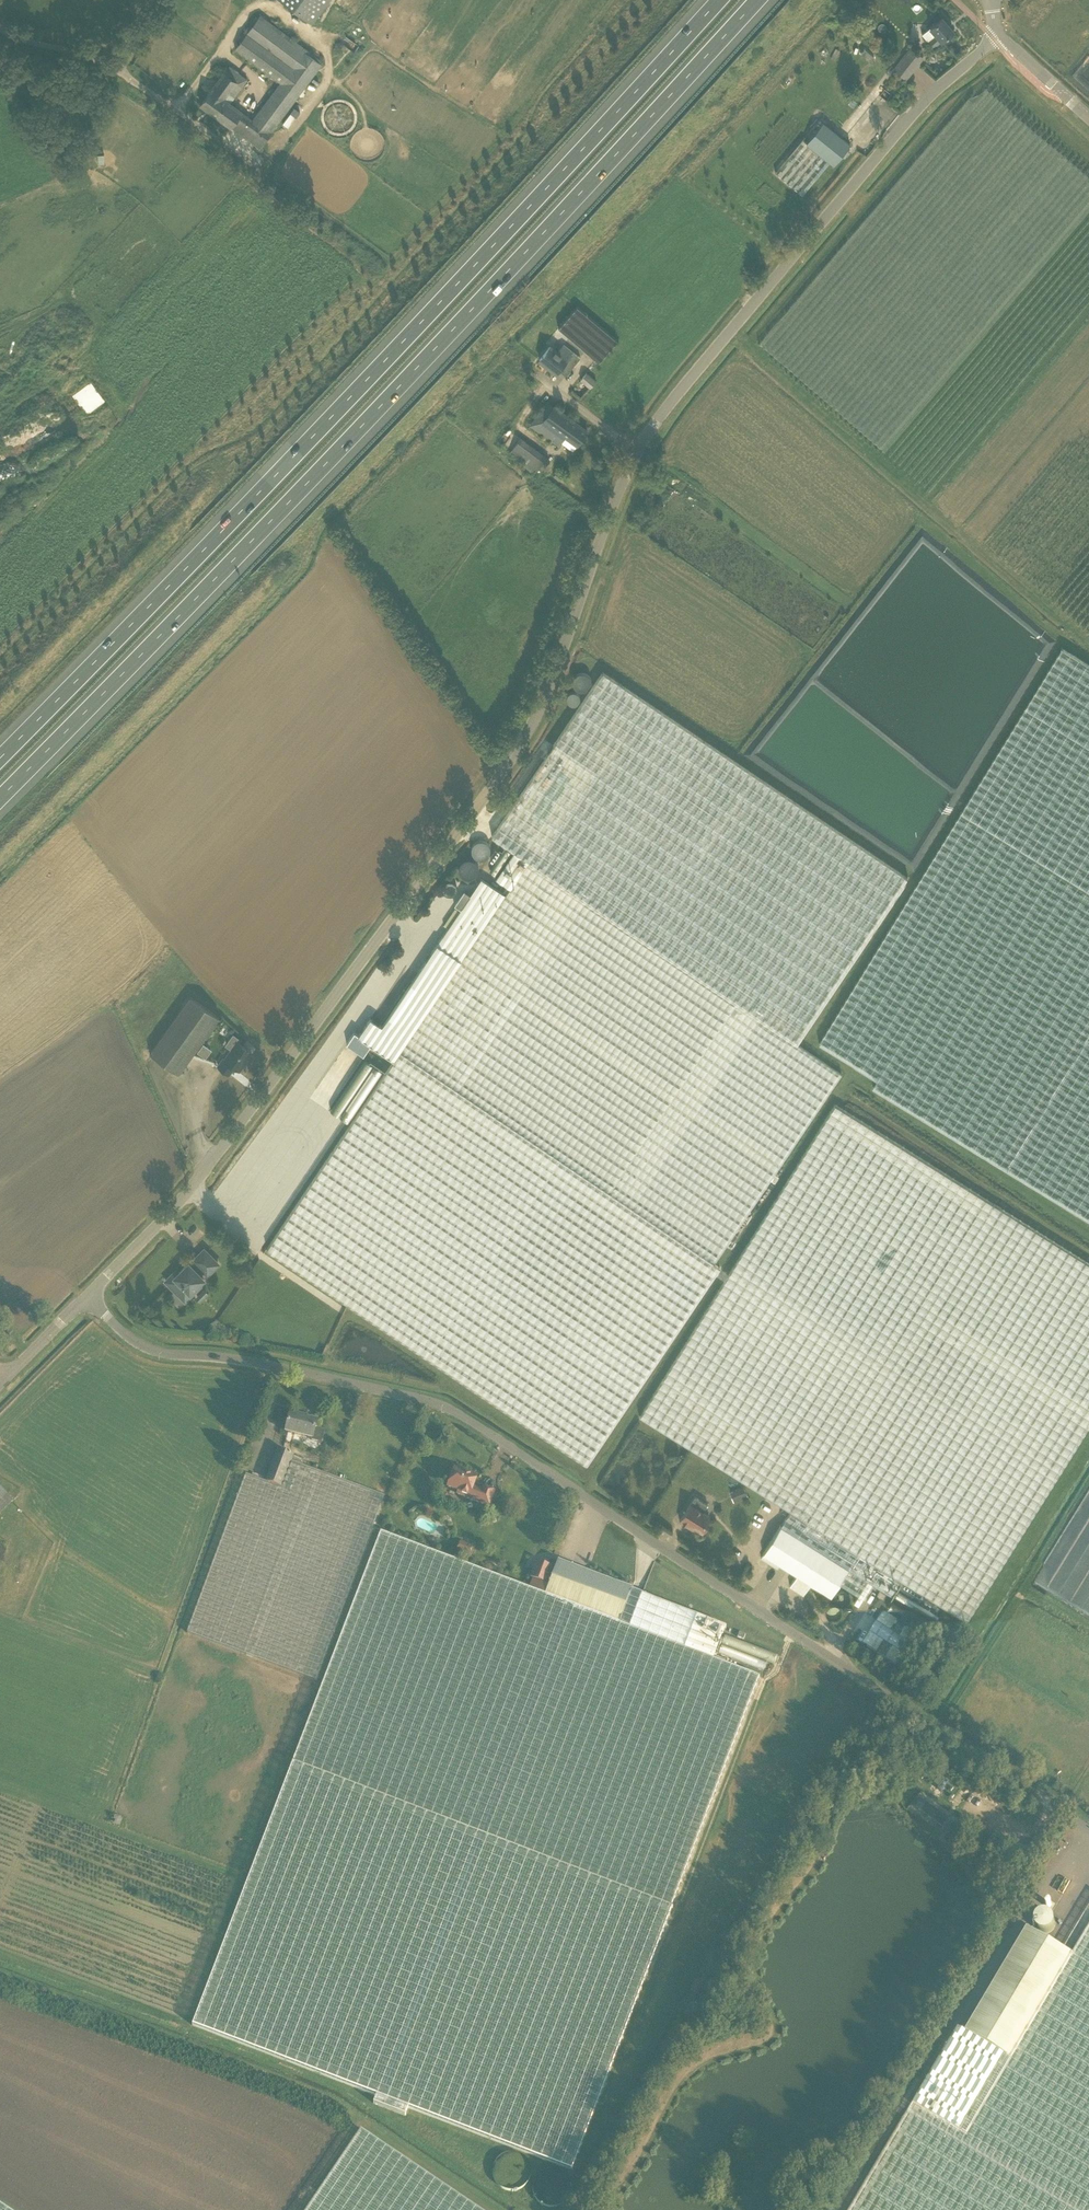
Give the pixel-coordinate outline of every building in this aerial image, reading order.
[(312,22),(329,0),(282,0),(312,22)] [(201,104),(260,148),(271,133),(322,64),(303,51),(258,17),(235,48),(280,81),(252,119),(229,102),(247,78),(230,65),(212,89),(201,104)] [(933,47),(941,41),(953,30),(942,17),(922,34),(933,47)] [(911,47),(894,69),(906,78),(923,57),(911,47)] [(870,62),(874,57),(864,48),(860,53),(870,62)] [(807,142),(823,122),(818,118),(775,171),(802,194),(829,161),(807,142)] [(829,161),(834,164),(850,144),(823,122),(807,142),(829,161)] [(558,327),(598,361),(617,339),(578,305),(558,327)] [(559,369),(566,375),(581,357),(564,344),(558,352),(550,346),(539,359),(557,372),(559,369)] [(586,372),(581,379),(590,387),(596,380),(586,372)] [(562,442),(573,451),(587,430),(548,402),(531,425),(559,446),(562,442)] [(524,440),(520,437),(510,449),(514,452),(524,440)] [(540,472),(549,459),(535,449),(522,466),(531,473),(535,469),(540,472)] [(559,479),(564,473),(558,469),(554,475),(559,479)] [(1063,647),(820,1043),(878,1079),(874,1085),(1088,1217),(1088,663),(1063,647)] [(587,1463),(596,1450),(719,1266),(714,1262),(841,1073),(796,1043),(908,877),(603,671),(492,836),(512,850),(495,876),(510,886),(505,894),(394,1059),(267,1248),(587,1463)] [(474,853),(485,856),(488,843),(477,840),(474,853)] [(500,853),(495,850),(490,857),(495,861),(500,853)] [(458,867),(468,878),(478,869),(468,858),(458,867)] [(359,1035),(394,1059),(505,894),(482,878),(382,1025),(370,1017),(359,1035)] [(455,904),(461,908),(470,894),(464,890),(455,904)] [(149,1052),(178,1073),(219,1017),(190,996),(149,1052)] [(225,1044),(231,1048),(224,1058),(218,1065),(226,1071),(229,1073),(234,1066),(239,1070),(245,1063),(243,1062),(245,1059),(246,1059),(252,1051),(238,1042),(240,1038),(233,1033),(225,1044)] [(206,1057),(212,1049),(203,1043),(197,1051),(206,1057)] [(332,1110),(350,1120),(380,1067),(362,1057),(332,1110)] [(797,1574),(790,1585),(803,1593),(810,1582),(831,1595),(848,1567),(890,1593),(899,1578),(966,1620),(1060,1471),(1088,1424),(1088,1262),(835,1103),(733,1267),(640,1416),(790,1510),(763,1553),(797,1574)] [(207,1274),(218,1263),(204,1249),(193,1260),(196,1263),(193,1267),(190,1263),(186,1267),(185,1266),(175,1275),(173,1273),(166,1280),(180,1295),(187,1288),(192,1293),(200,1285),(198,1283),(204,1278),(200,1274),(204,1271),(207,1274)] [(324,1432),(315,1430),(317,1421),(300,1416),(290,1413),(285,1433),(312,1439),(311,1442),(321,1444),(324,1432)] [(302,1459),(294,1456),(278,1450),(266,1482),(282,1488),(292,1460),(301,1463),(302,1459)] [(282,1488),(266,1482),(245,1475),(186,1632),(317,1680),(384,1497),(300,1465),(301,1463),(292,1460),(282,1488)] [(448,1488),(459,1492),(458,1495),(489,1507),(495,1492),(484,1488),(482,1492),(473,1488),(477,1479),(464,1474),(465,1471),(458,1468),(456,1471),(454,1470),(448,1488)] [(729,1490),(733,1501),(747,1496),(743,1485),(729,1490)] [(13,1502),(0,1489),(0,1514),(13,1502)] [(695,1496),(680,1520),(686,1524),(690,1523),(702,1531),(707,1523),(704,1522),(709,1514),(703,1511),(707,1504),(695,1496)] [(726,1627),(631,1591),(619,1624),(545,1595),(381,1533),(292,1762),(192,2025),(376,2095),(373,2103),(404,2115),(408,2107),(571,2169),(671,1907),(759,1677),(713,1660),(726,1627)] [(460,1542),(455,1555),(469,1560),(474,1547),(460,1542)] [(631,1591),(632,1590),(558,1561),(548,1586),(545,1595),(619,1624),(631,1591)] [(552,1568),(537,1562),(531,1578),(546,1584),(552,1568)] [(545,1595),(548,1586),(532,1580),(529,1588),(545,1595)] [(865,1615),(879,1624),(886,1614),(872,1605),(865,1615)] [(893,1619),(886,1629),(900,1638),(907,1628),(893,1619)] [(855,1633),(848,1643),(861,1652),(868,1642),(855,1633)] [(910,1649),(900,1642),(891,1656),(901,1663),(910,1649)] [(875,1646),(868,1657),(882,1666),(889,1655),(875,1646)] [(939,1824),(944,1817),(927,1803),(921,1811),(939,1824)] [(1052,1923),(1041,1910),(1029,1920),(1040,1933),(1052,1923)] [(1028,1928),(965,2032),(960,2029),(852,2209),(1088,2209),(1088,1929),(1073,1955),(1028,1928)] [(361,2129),(307,2209),(481,2209),(361,2129)]
